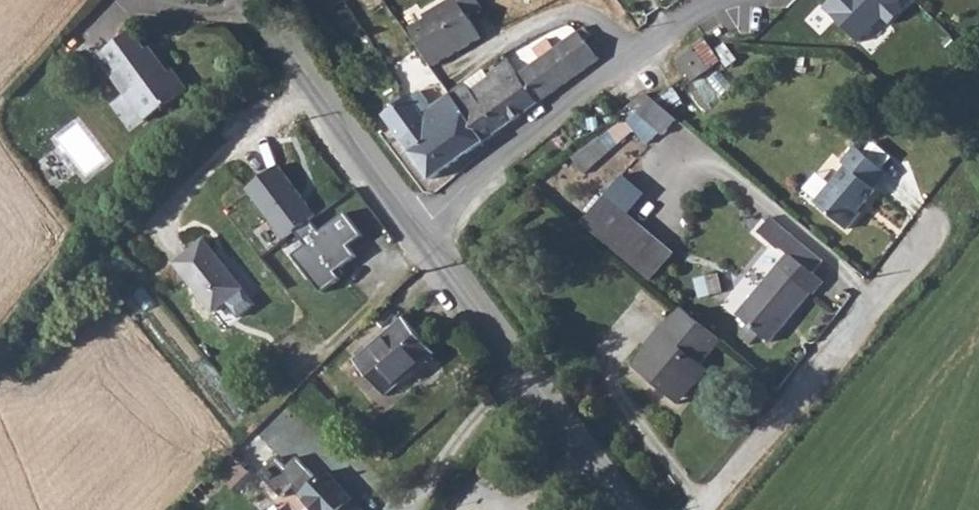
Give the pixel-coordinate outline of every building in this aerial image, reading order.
[(918,0),(831,0),(825,6),(869,49),(918,0)] [(474,29),(458,5),(444,15),(449,24),(422,42),(424,45),(409,54),(432,87),(478,56),(464,36),(474,29)] [(150,42),(114,66),(160,127),(202,97),(188,79),(179,84),(150,42)] [(698,58),(708,72),(730,58),(721,43),(698,58)] [(482,91),(450,113),(482,158),(595,78),(583,60),(588,56),(580,48),(551,67),(543,57),(527,68),(535,78),(518,90),(511,79),(485,97),(482,91)] [(678,92),(708,72),(698,58),(668,78),(678,92)] [(717,84),(708,72),(678,92),(686,104),(717,84)] [(393,78),(378,88),(390,101),(403,92),(393,78)] [(482,158),(450,113),(421,134),(435,155),(411,172),(430,196),(482,158)] [(382,135),(411,172),(435,155),(421,134),(409,116),(382,135)] [(670,139),(641,116),(622,128),(655,157),(670,139)] [(281,167),(248,190),(324,297),(346,282),(340,273),(359,260),(350,247),(362,239),(346,217),(318,236),(311,225),(318,220),(281,167)] [(871,208),(882,193),(851,167),(841,182),(845,186),(817,225),(847,250),(862,235),(857,231),(874,210),(871,208)] [(577,245),(646,302),(667,276),(598,219),(577,245)] [(170,255),(207,305),(234,284),(198,234),(170,255)] [(770,364),(823,302),(815,295),(823,285),(785,255),(774,267),(789,280),(783,288),(740,339),(770,364)] [(355,361),(386,396),(436,353),(407,320),(355,361)] [(697,387),(718,361),(678,328),(664,346),(661,344),(642,366),(644,368),(627,391),(671,429),(702,393),(697,387)] [(256,479),(232,455),(217,469),(241,494),(256,479)] [(274,457),(257,474),(282,499),(293,488),(314,509),(348,509),(345,506),(352,499),(326,473),(318,481),(296,459),(286,469),(274,457)]
